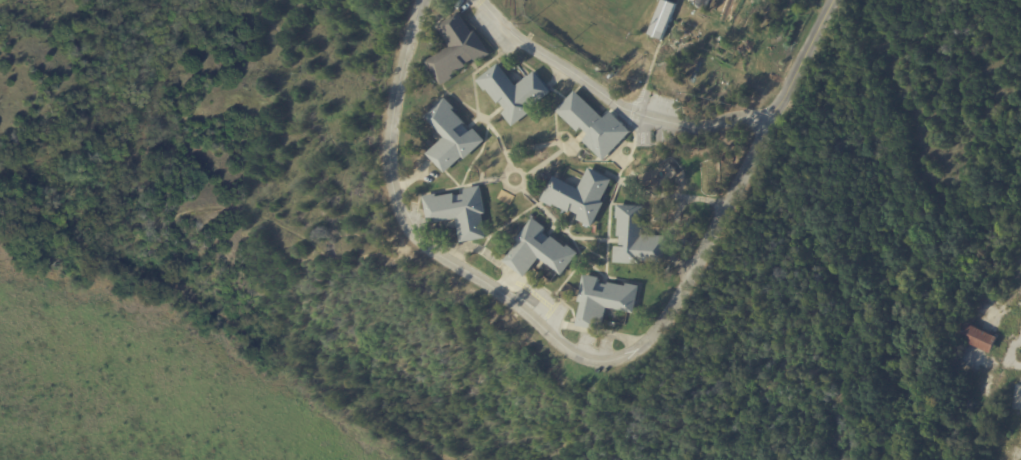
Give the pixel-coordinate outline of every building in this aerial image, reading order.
[(676,3),(668,0),(662,0),(648,34),(661,39),(676,3)] [(461,14),(473,32),(475,30),(490,54),(477,63),(474,58),(465,64),(466,65),(451,76),(453,78),(442,85),(426,62),(450,46),(437,26),(459,11),(461,14)] [(662,43),(669,44),(668,53),(661,52),(662,43)] [(647,64),(648,65),(644,74),(637,71),(641,62),(647,64)] [(506,73),(517,85),(534,71),(551,92),(533,107),(534,109),(513,126),(502,112),(508,107),(507,106),(504,108),(499,102),(498,103),(487,90),(485,91),(477,80),(498,63),(506,73)] [(577,92),(606,119),(612,113),(632,132),(605,162),(584,142),(591,135),(583,128),(579,132),(557,112),(576,91),(577,92)] [(466,126),(469,130),(462,136),(463,136),(473,127),(485,140),(465,159),(462,156),(445,173),(427,154),(444,137),(425,117),(445,97),(454,107),(452,109),(465,122),(463,124),(466,126)] [(656,142),(656,143),(645,142),(645,133),(657,134),(656,142)] [(604,175),(613,180),(602,201),(605,202),(592,227),(577,219),(579,214),(571,209),(569,212),(558,206),(556,209),(541,201),(554,176),(578,189),(589,167),(604,175)] [(481,185),(487,213),(482,214),(486,237),(461,242),(456,219),(429,224),(423,196),(437,194),(437,196),(454,193),(456,202),(465,201),(463,189),(481,185)] [(617,204),(644,206),(642,235),(667,236),(665,262),(643,261),(643,264),(613,263),(614,246),(619,246),(620,236),(618,236),(619,218),(616,218),(617,204)] [(545,235),(551,240),(552,238),(567,249),(568,247),(579,255),(562,277),(539,259),(525,279),(504,263),(519,243),(516,242),(533,220),(545,229),(542,233),(545,235)] [(604,284),(605,284),(604,287),(607,287),(608,282),(626,286),(627,283),(640,286),(634,313),(607,308),(602,331),(576,325),(581,302),(578,302),(584,274),(599,278),(598,283),(604,284)] [(970,325),(997,337),(997,339),(1002,341),(1001,344),(1006,346),(1002,354),(997,352),(996,354),(992,352),(991,354),(959,340),(966,323),(970,325)]
